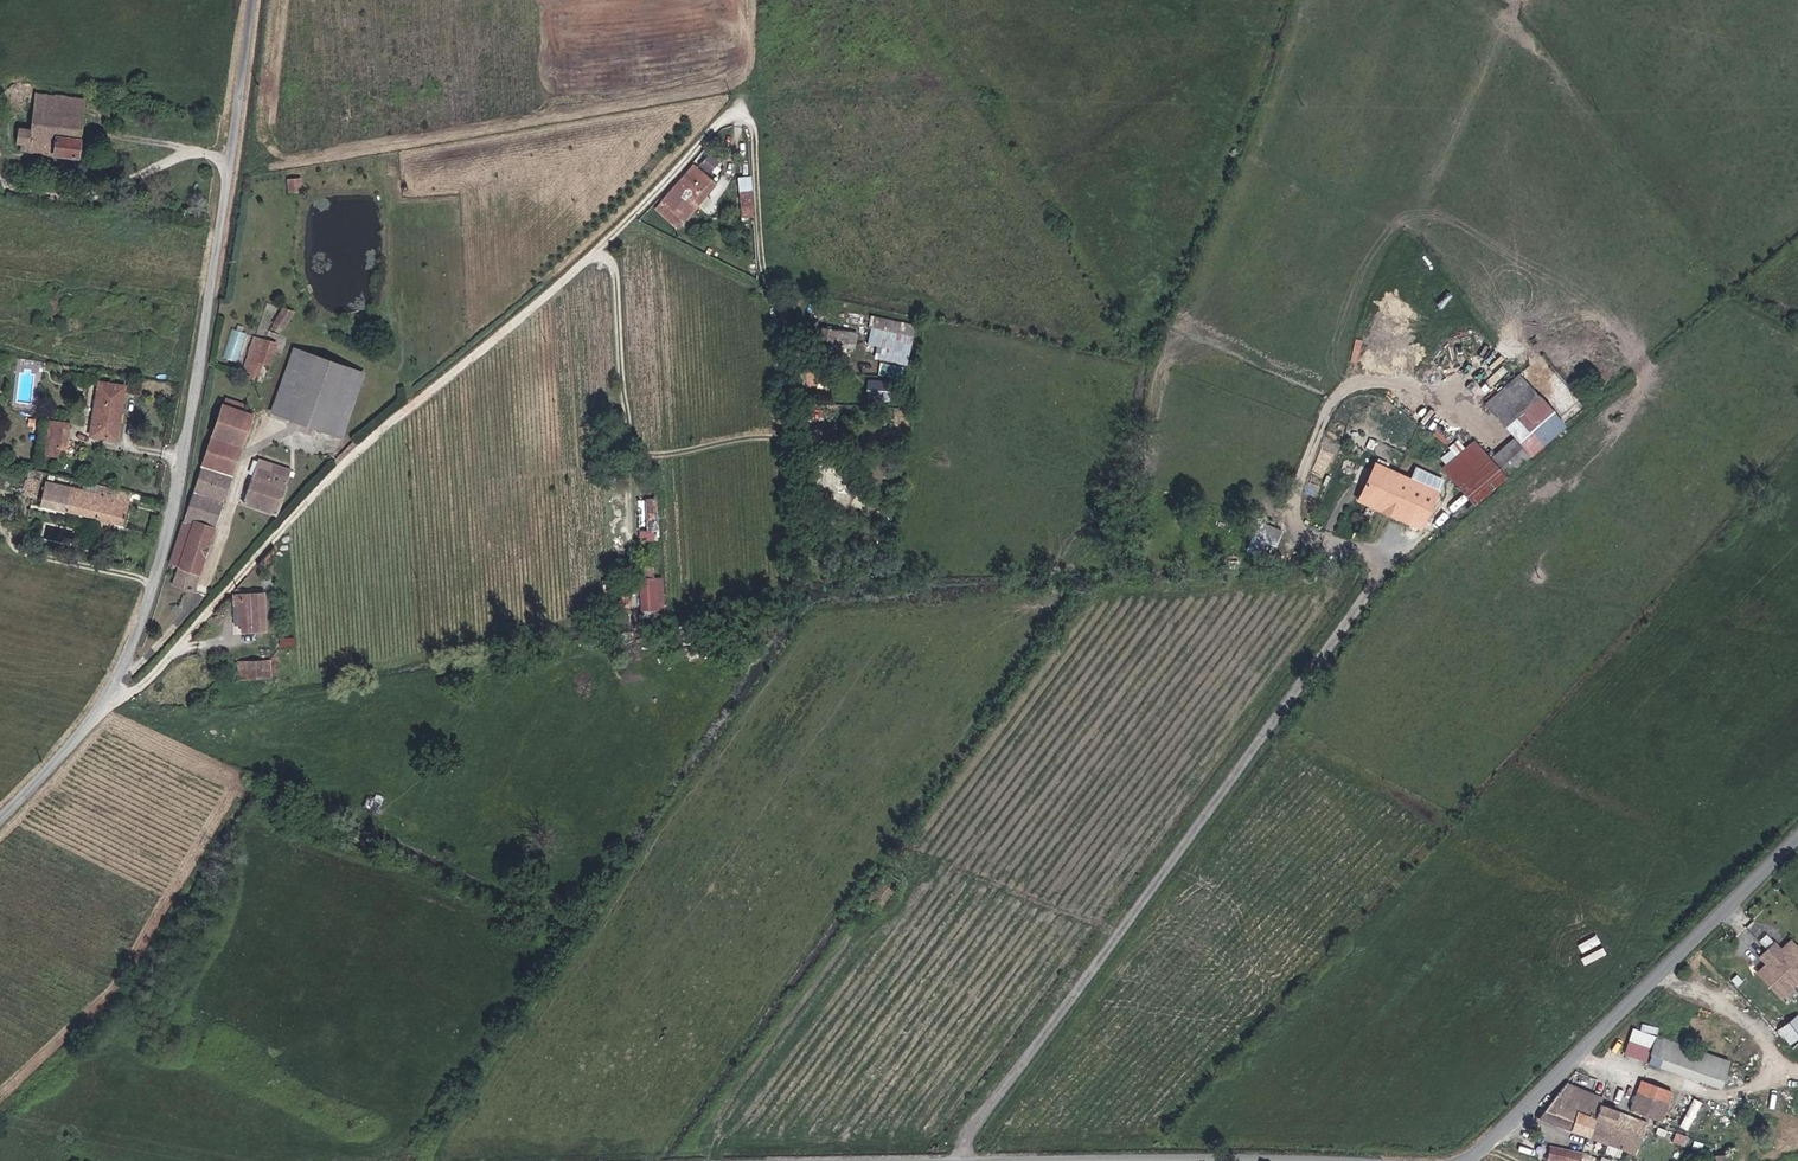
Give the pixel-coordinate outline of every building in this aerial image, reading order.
[(86,147),(87,134),(92,87),(31,80),(28,109),(39,111),(37,122),(26,121),(25,133),(30,134),(29,141),(86,147)] [(671,201),(687,218),(731,181),(713,162),(671,201)] [(753,174),(738,176),(742,216),(757,215),(753,174)] [(762,220),(775,219),(774,196),(761,196),(762,220)] [(280,315),(290,320),(298,303),(289,298),(280,315)] [(908,363),(917,323),(873,314),(867,343),(878,345),(875,356),(908,363)] [(823,324),(819,342),(855,350),(860,332),(823,324)] [(235,328),(227,357),(240,361),(249,332),(235,328)] [(274,354),(284,358),(290,337),(270,330),(259,363),(268,366),(270,367),(274,354)] [(288,411),(307,416),(326,353),(308,347),(288,411)] [(356,418),(346,415),(360,365),(326,353),(307,416),(351,430),(356,418)] [(266,375),(278,378),(284,358),(274,354),(270,367),(268,366),(266,375)] [(881,363),(881,373),(904,375),(905,365),(881,363)] [(351,430),(358,432),(379,371),(360,365),(346,415),(356,418),(351,430)] [(1558,436),(1578,419),(1534,366),(1513,382),(1558,436)] [(105,397),(130,400),(133,381),(109,377),(105,397)] [(890,399),(891,380),(868,378),(866,397),(890,399)] [(235,395),(236,403),(225,400),(199,484),(184,540),(180,539),(176,551),(185,554),(181,569),(203,575),(254,409),(248,407),(250,399),(235,395)] [(102,417),(127,421),(130,400),(105,397),(102,417)] [(100,432),(125,435),(127,421),(102,417),(100,432)] [(58,428),(76,431),(78,421),(60,418),(58,428)] [(57,433),(75,436),(76,431),(58,428),(57,433)] [(1515,471),(1546,447),(1531,428),(1500,452),(1515,471)] [(67,459),(71,459),(75,436),(57,433),(53,456),(60,457),(62,447),(69,449),(67,459)] [(1455,462),(1468,477),(1500,452),(1487,437),(1455,462)] [(60,457),(67,459),(69,449),(62,447),(60,457)] [(1483,497),(1515,471),(1500,452),(1468,477),(1483,497)] [(1370,492),(1432,518),(1447,484),(1416,471),(1385,456),(1370,492)] [(28,466),(38,469),(40,462),(30,459),(28,466)] [(849,463),(813,459),(810,487),(823,489),(822,499),(860,503),(862,487),(847,485),(849,463)] [(1447,484),(1451,471),(1422,459),(1416,471),(1447,484)] [(250,495),(282,504),(289,479),(266,473),(267,469),(258,467),(250,495)] [(37,497),(45,472),(31,468),(23,493),(37,497)] [(141,488),(122,483),(120,489),(105,485),(106,482),(101,480),(100,483),(57,472),(51,495),(107,509),(105,515),(118,518),(119,512),(134,516),(141,488)] [(661,496),(644,497),(646,533),(654,533),(654,537),(664,537),(661,496)] [(1261,550),(1270,553),(1279,530),(1288,533),(1290,526),(1272,520),(1261,550)] [(651,614),(663,613),(661,575),(649,576),(651,614)] [(253,621),(277,621),(276,580),(243,581),(243,594),(253,593),(253,621)] [(624,620),(639,619),(637,592),(629,592),(628,583),(612,584),(613,604),(606,605),(607,620),(617,620),(617,612),(624,612),(624,620)] [(244,621),(253,621),(253,593),(243,594),(244,621)] [(260,668),(278,668),(279,652),(260,651),(260,668)] [(1793,931),(1785,925),(1773,942),(1782,948),(1773,959),(1797,976),(1797,923),(1793,931)] [(1778,1028),(1791,1044),(1797,1038),(1797,1012),(1797,1011),(1778,1028)] [(1735,1071),(1744,1045),(1670,1019),(1661,1045),(1735,1071)] [(1647,1088),(1679,1099),(1682,1088),(1651,1075),(1647,1088)] [(1597,1131),(1602,1115),(1608,1098),(1610,1090),(1575,1077),(1555,1097),(1549,1111),(1561,1116),(1560,1118),(1597,1131)] [(1642,1102),(1674,1114),(1679,1099),(1647,1088),(1642,1102)] [(1692,1129),(1701,1099),(1691,1096),(1683,1126),(1692,1129)] [(1602,1115),(1620,1120),(1624,1103),(1608,1098),(1602,1115)] [(1615,1137),(1656,1151),(1667,1119),(1624,1103),(1620,1120),(1615,1137)] [(1597,1131),(1615,1137),(1620,1120),(1602,1115),(1597,1131)] [(1556,1149),(1572,1155),(1577,1141),(1560,1136),(1556,1149)] [(1721,1151),(1735,1152),(1735,1139),(1721,1138),(1721,1151)] [(1572,1155),(1587,1159),(1592,1146),(1577,1141),(1572,1155)] [(1715,1160),(1730,1160),(1731,1153),(1715,1153),(1715,1160)]
